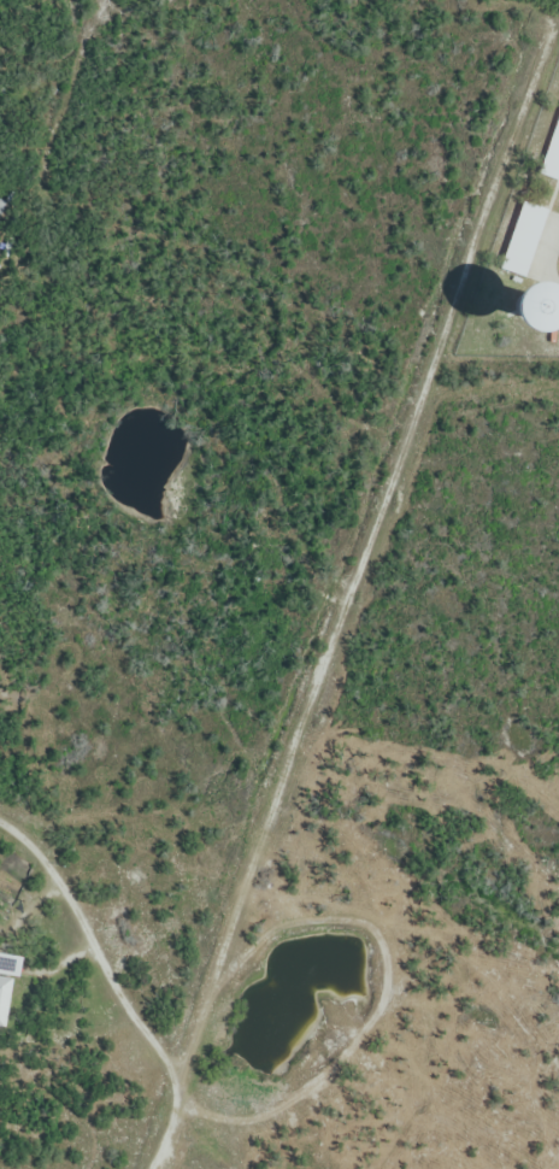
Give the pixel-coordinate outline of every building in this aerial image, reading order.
[(5,1030),(13,980),(0,978),(0,1030),(5,1030)]
